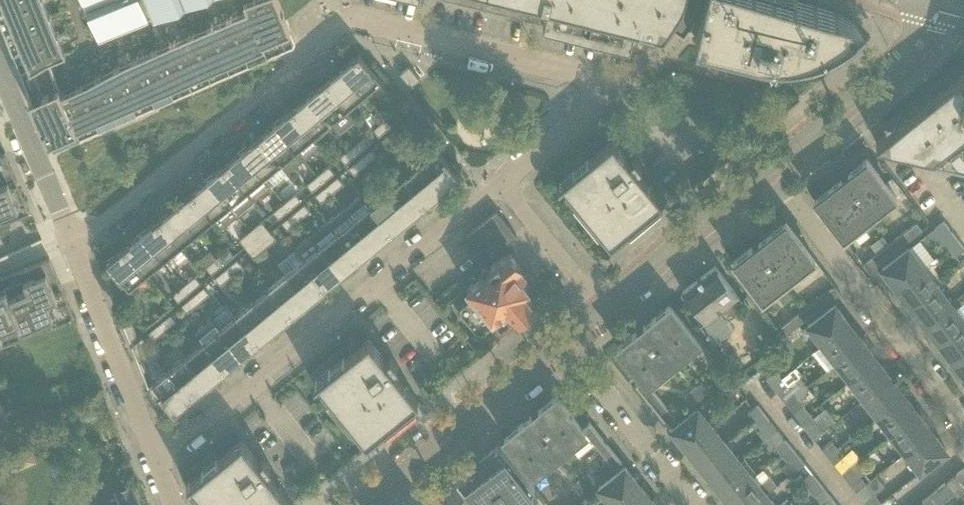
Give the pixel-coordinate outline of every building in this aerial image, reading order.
[(0,15),(0,23),(5,35),(36,22),(50,16),(43,0),(36,0),(28,3),(0,15)] [(28,3),(36,0),(0,0),(0,15),(28,3)] [(101,9),(91,13),(99,31),(173,1),(172,0),(97,0),(101,9)] [(243,3),(246,10),(251,20),(252,23),(265,51),(267,50),(294,38),(286,20),(280,7),(277,0),(250,0),(243,3)] [(481,8),(483,0),(448,0),(481,8)] [(481,8),(520,18),(523,9),(544,14),(542,23),(643,48),(648,27),(663,31),(667,24),(679,9),(682,4),(684,0),(483,0),(481,8)] [(695,38),(755,53),(756,48),(765,50),(774,51),(783,52),(792,51),(793,57),(802,56),(812,54),(821,51),(829,48),(837,44),(845,39),(853,34),(859,28),(858,26),(857,26),(838,13),(795,0),(794,0),(704,0),(695,38)] [(246,10),(228,18),(234,31),(248,65),(265,58),(266,57),(269,56),(267,50),(265,51),(252,23),(251,20),(246,10)] [(36,22),(5,35),(12,54),(44,41),(58,35),(50,16),(36,22)] [(228,18),(209,26),(215,39),(230,73),(248,65),(234,31),(228,18)] [(209,26),(191,34),(197,47),(211,81),(230,73),(215,39),(209,26)] [(191,34),(172,42),(178,55),(193,89),(211,81),(197,47),(191,34)] [(44,41),(12,54),(20,73),(33,68),(49,61),(52,60),(51,60),(65,54),(65,53),(61,44),(58,35),(44,41)] [(172,42),(154,50),(160,63),(174,97),(193,89),(178,55),(172,42)] [(154,50),(135,58),(141,71),(156,105),(174,97),(160,63),(154,50)] [(359,53),(341,67),(364,94),(381,80),(359,53)] [(135,58),(117,66),(123,79),(137,113),(153,106),(156,105),(141,71),(135,58)] [(29,96),(28,96),(52,150),(82,137),(67,104),(61,90),(58,83),(49,61),(33,68),(35,73),(42,90),(29,96)] [(117,66),(98,74),(104,87),(119,121),(137,113),(123,79),(117,66)] [(400,73),(410,86),(420,78),(409,66),(400,73)] [(332,78),(326,83),(347,108),(364,94),(341,67),(330,76),(332,78)] [(876,142),(878,143),(963,162),(963,73),(876,142)] [(98,74),(80,82),(85,96),(100,129),(119,121),(104,87),(98,74)] [(80,82),(61,90),(67,104),(82,137),(100,129),(85,96),(80,82)] [(319,86),(308,94),(331,122),(339,132),(355,119),(346,109),(347,108),(326,83),(320,88),(319,86)] [(298,106),(293,110),(314,135),(331,122),(308,94),(297,104),(298,106)] [(285,113),(275,122),(305,158),(321,145),(314,135),(293,110),(287,115),(285,113)] [(395,111),(385,120),(390,126),(401,118),(395,111)] [(390,126),(385,120),(373,129),(379,136),(390,126)] [(404,121),(394,130),(399,137),(410,128),(404,121)] [(265,133),(260,138),(281,163),(280,163),(288,172),(305,158),(275,122),(263,131),(265,133)] [(399,137),(394,130),(382,140),(387,147),(399,137)] [(252,141),(241,149),(264,177),(280,163),(281,163),(260,138),(253,143),(252,141)] [(361,138),(351,147),(357,154),(367,145),(361,138)] [(577,175),(564,185),(576,200),(580,197),(592,211),(588,215),(611,242),(628,228),(629,230),(660,205),(659,203),(662,200),(637,170),(641,166),(634,157),(630,160),(612,139),(574,171),(577,175)] [(351,147),(340,156),(345,163),(357,154),(351,147)] [(437,148),(420,162),(442,190),(459,176),(437,148)] [(232,161),(226,165),(246,189),(247,191),(255,200),(271,186),(264,177),(241,149),(230,159),(232,161)] [(371,149),(360,157),(366,164),(376,156),(371,149)] [(16,183),(17,182),(5,153),(0,155),(0,190),(16,183)] [(360,157),(348,167),(354,174),(366,164),(360,157)] [(815,200),(843,238),(896,197),(866,159),(848,173),(848,174),(842,179),(815,200)] [(420,162),(403,176),(424,202),(429,197),(431,199),(442,190),(420,162)] [(218,169),(208,177),(228,201),(230,204),(238,214),(255,200),(247,191),(246,189),(226,165),(220,171),(218,169)] [(328,166),(318,174),(323,181),(334,173),(328,166)] [(318,174),(306,184),(312,191),(323,181),(318,174)] [(337,176),(326,185),(332,192),(343,183),(337,176)] [(403,176),(386,190),(409,217),(419,209),(418,207),(424,202),(403,176)] [(198,188),(193,193),(214,218),(221,227),(238,214),(230,204),(208,177),(196,187),(198,188)] [(15,218),(23,215),(30,212),(17,182),(16,183),(0,190),(0,224),(10,220),(15,218)] [(326,185),(315,194),(321,201),(332,192),(326,185)] [(386,190),(370,204),(391,229),(396,225),(398,227),(409,217),(386,190)] [(185,196),(174,205),(197,232),(214,218),(193,193),(186,198),(185,196)] [(295,193),(284,202),(290,209),(300,200),(295,193)] [(346,208),(353,217),(376,245),(386,236),(384,234),(391,229),(370,204),(362,195),(346,208)] [(284,202),(273,211),(279,218),(290,209),(284,202)] [(304,204),(293,212),(299,219),(309,211),(304,204)] [(165,216),(159,220),(180,246),(197,232),(174,205),(163,214),(165,216)] [(346,208),(345,207),(328,221),(329,222),(357,257),(363,252),(364,254),(376,245),(353,217),(346,208)] [(467,236),(476,247),(486,239),(501,257),(489,266),(487,264),(483,268),(486,272),(468,288),(473,295),(461,305),(461,311),(477,331),(483,332),(495,322),(501,329),(515,317),(517,320),(535,305),(525,292),(529,288),(515,271),(521,266),(509,251),(506,253),(502,248),(517,236),(497,211),(467,236)] [(293,212),(282,222),(287,229),(299,219),(293,212)] [(151,224),(141,232),(164,259),(180,246),(159,220),(153,225),(151,224)] [(261,220),(251,229),(258,239),(269,230),(267,228),(261,220)] [(943,221),(933,229),(948,248),(958,240),(943,221)] [(329,222),(312,235),(342,272),(353,264),(351,262),(357,257),(329,222)] [(786,222),(759,243),(753,248),(752,247),(733,261),(762,300),(815,259),(786,222)] [(916,222),(863,263),(869,271),(922,230),(916,222)] [(251,229),(239,239),(245,246),(247,248),(258,239),(251,229)] [(269,230),(258,239),(265,247),(276,238),(270,231),(269,230)] [(131,243),(126,248),(147,273),(164,259),(141,232),(130,241),(131,243)] [(342,272),(312,235),(296,249),(303,259),(324,284),(329,280),(331,281),(342,272)] [(258,239),(247,248),(248,250),(254,257),(265,247),(258,239)] [(958,240),(948,248),(954,255),(963,247),(958,240)] [(147,273),(126,248),(120,253),(118,251),(106,261),(113,268),(104,276),(114,300),(147,273)] [(228,248),(218,257),(223,263),(233,255),(228,248)] [(892,282),(896,287),(923,266),(909,249),(882,269),(892,282)] [(218,257),(206,266),(211,273),(223,263),(218,257)] [(62,287),(49,258),(48,258),(20,270),(19,270),(20,272),(23,278),(23,280),(5,287),(8,295),(13,308),(61,288),(62,287)] [(237,259),(226,268),(232,275),(243,266),(237,259)] [(303,259),(286,273),(309,300),(319,291),(317,290),(324,284),(303,259)] [(694,281),(682,291),(705,320),(700,323),(712,338),(714,341),(733,326),(731,324),(723,314),(742,300),(727,281),(726,280),(715,266),(703,275),(695,281),(694,281)] [(896,287),(910,305),(937,284),(923,266),(896,287)] [(226,268),(215,277),(220,284),(232,275),(226,268)] [(286,273),(269,286),(290,312),(296,307),(297,309),(309,300),(286,273)] [(195,276),(184,284),(189,291),(200,282),(195,276)] [(184,284),(172,294),(177,301),(189,291),(184,284)] [(910,305),(924,323),(951,303),(937,284),(910,305)] [(840,293),(835,285),(781,326),(787,334),(840,293)] [(203,286),(193,295),(199,302),(209,293),(203,286)] [(269,286),(253,300),(275,327),(286,319),(284,317),(290,312),(269,286)] [(3,288),(0,289),(0,338),(22,329),(21,327),(13,308),(8,295),(5,287),(3,288)] [(71,318),(71,317),(73,317),(74,317),(62,287),(61,288),(13,308),(21,327),(22,329),(41,321),(44,329),(44,330),(71,318)] [(193,295),(181,305),(187,312),(199,302),(193,295)] [(253,300),(236,314),(257,339),(262,335),(264,337),(275,327),(253,300)] [(938,341),(963,321),(963,320),(951,303),(924,323),(938,341)] [(699,342),(682,321),(669,305),(617,347),(643,378),(635,384),(667,425),(675,419),(647,383),(699,342)] [(808,325),(822,344),(849,323),(835,305),(808,325)] [(167,316),(160,322),(166,330),(176,321),(170,314),(167,316)] [(236,314),(220,327),(242,355),(252,346),(251,344),(257,339),(236,314)] [(123,323),(130,341),(137,335),(130,317),(123,323)] [(196,332),(203,341),(224,367),(229,362),(230,364),(242,355),(220,327),(212,319),(196,332)] [(952,360),(963,350),(963,321),(938,341),(952,360)] [(160,322),(148,332),(154,339),(166,330),(160,322)] [(822,344),(836,362),(863,341),(849,323),(822,344)] [(772,344),(779,354),(790,346),(782,336),(772,344)] [(343,414),(356,429),(366,442),(383,428),(385,430),(416,405),(414,403),(418,400),(393,369),(397,366),(390,357),(386,360),(369,339),(330,370),(333,374),(320,384),(332,399),(336,396),(347,410),(343,414)] [(132,346),(138,363),(146,358),(139,340),(132,346)] [(203,341),(186,355),(209,382),(219,374),(217,372),(224,367),(203,341)] [(836,362),(850,380),(877,360),(863,341),(836,362)] [(963,375),(963,350),(952,360),(963,375)] [(186,355),(170,369),(190,394),(196,390),(197,392),(209,382),(186,355)] [(850,380),(864,398),(891,378),(877,360),(850,380)] [(190,394),(170,369),(148,387),(158,414),(159,414),(158,411),(167,403),(174,411),(186,401),(184,399),(190,394)] [(775,370),(766,377),(772,385),(781,378),(775,370)] [(781,378),(772,385),(786,402),(806,385),(798,375),(786,384),(781,378)] [(864,398),(878,416),(905,396),(891,378),(864,398)] [(723,388),(729,396),(738,389),(732,381),(723,388)] [(686,395),(693,404),(708,392),(701,383),(686,395)] [(806,385),(786,402),(800,419),(809,412),(803,404),(814,395),(806,385)] [(556,396),(504,437),(516,453),(533,474),(585,433),(607,460),(596,469),(602,476),(613,467),(614,468),(621,462),(589,422),(582,427),(556,396)] [(878,416),(892,435),(919,414),(905,396),(878,416)] [(12,430),(0,402),(0,434),(12,430)] [(748,412),(754,419),(763,412),(757,405),(748,412)] [(671,429),(685,447),(710,427),(696,409),(671,429)] [(763,412),(754,419),(760,427),(769,420),(763,412)] [(809,412),(800,419),(814,437),(823,430),(809,412)] [(57,414),(42,420),(46,430),(61,423),(57,414)] [(892,435),(906,453),(933,432),(919,414),(892,435)] [(685,447),(699,464),(724,444),(710,427),(685,447)] [(933,432),(906,453),(920,471),(947,451),(933,432)] [(775,446),(781,454),(790,446),(784,439),(775,446)] [(218,459),(203,471),(206,475),(193,486),(205,501),(209,497),(215,504),(288,504),(287,504),(291,502),(266,471),(271,467),(263,458),(259,462),(242,440),(218,459)] [(831,440),(822,446),(828,454),(837,448),(831,440)] [(456,478),(477,504),(511,504),(534,487),(501,443),(456,478)] [(699,464),(712,480),(737,460),(724,444),(699,464)] [(790,446),(781,454),(787,460),(796,453),(790,446)] [(837,448),(828,454),(834,462),(843,455),(837,448)] [(712,480),(726,498),(751,478),(737,460),(712,480)] [(599,488),(612,504),(639,484),(625,466),(599,488)] [(802,480),(808,487),(817,480),(811,472),(802,480)] [(573,485),(580,495),(595,483),(588,473),(573,485)] [(859,474),(850,481),(857,490),(866,483),(859,474)] [(726,498),(732,504),(751,504),(765,494),(775,486),(776,485),(769,476),(768,476),(757,485),(751,478),(726,498)] [(857,490),(869,504),(876,504),(880,501),(874,494),(884,486),(876,476),(867,483),(866,483),(857,490)] [(440,492),(450,504),(477,504),(456,478),(440,492)] [(817,480),(808,487),(814,495),(823,487),(817,480)] [(133,482),(115,489),(121,504),(143,504),(133,482)] [(613,504),(646,504),(652,500),(639,484),(612,504),(613,504)] [(937,489),(929,495),(937,504),(944,498),(937,489)] [(440,492),(425,503),(426,504),(450,504),(440,492)] [(765,494),(751,504),(774,504),(765,494)] [(929,495),(922,501),(925,504),(936,504),(937,504),(929,495)]
